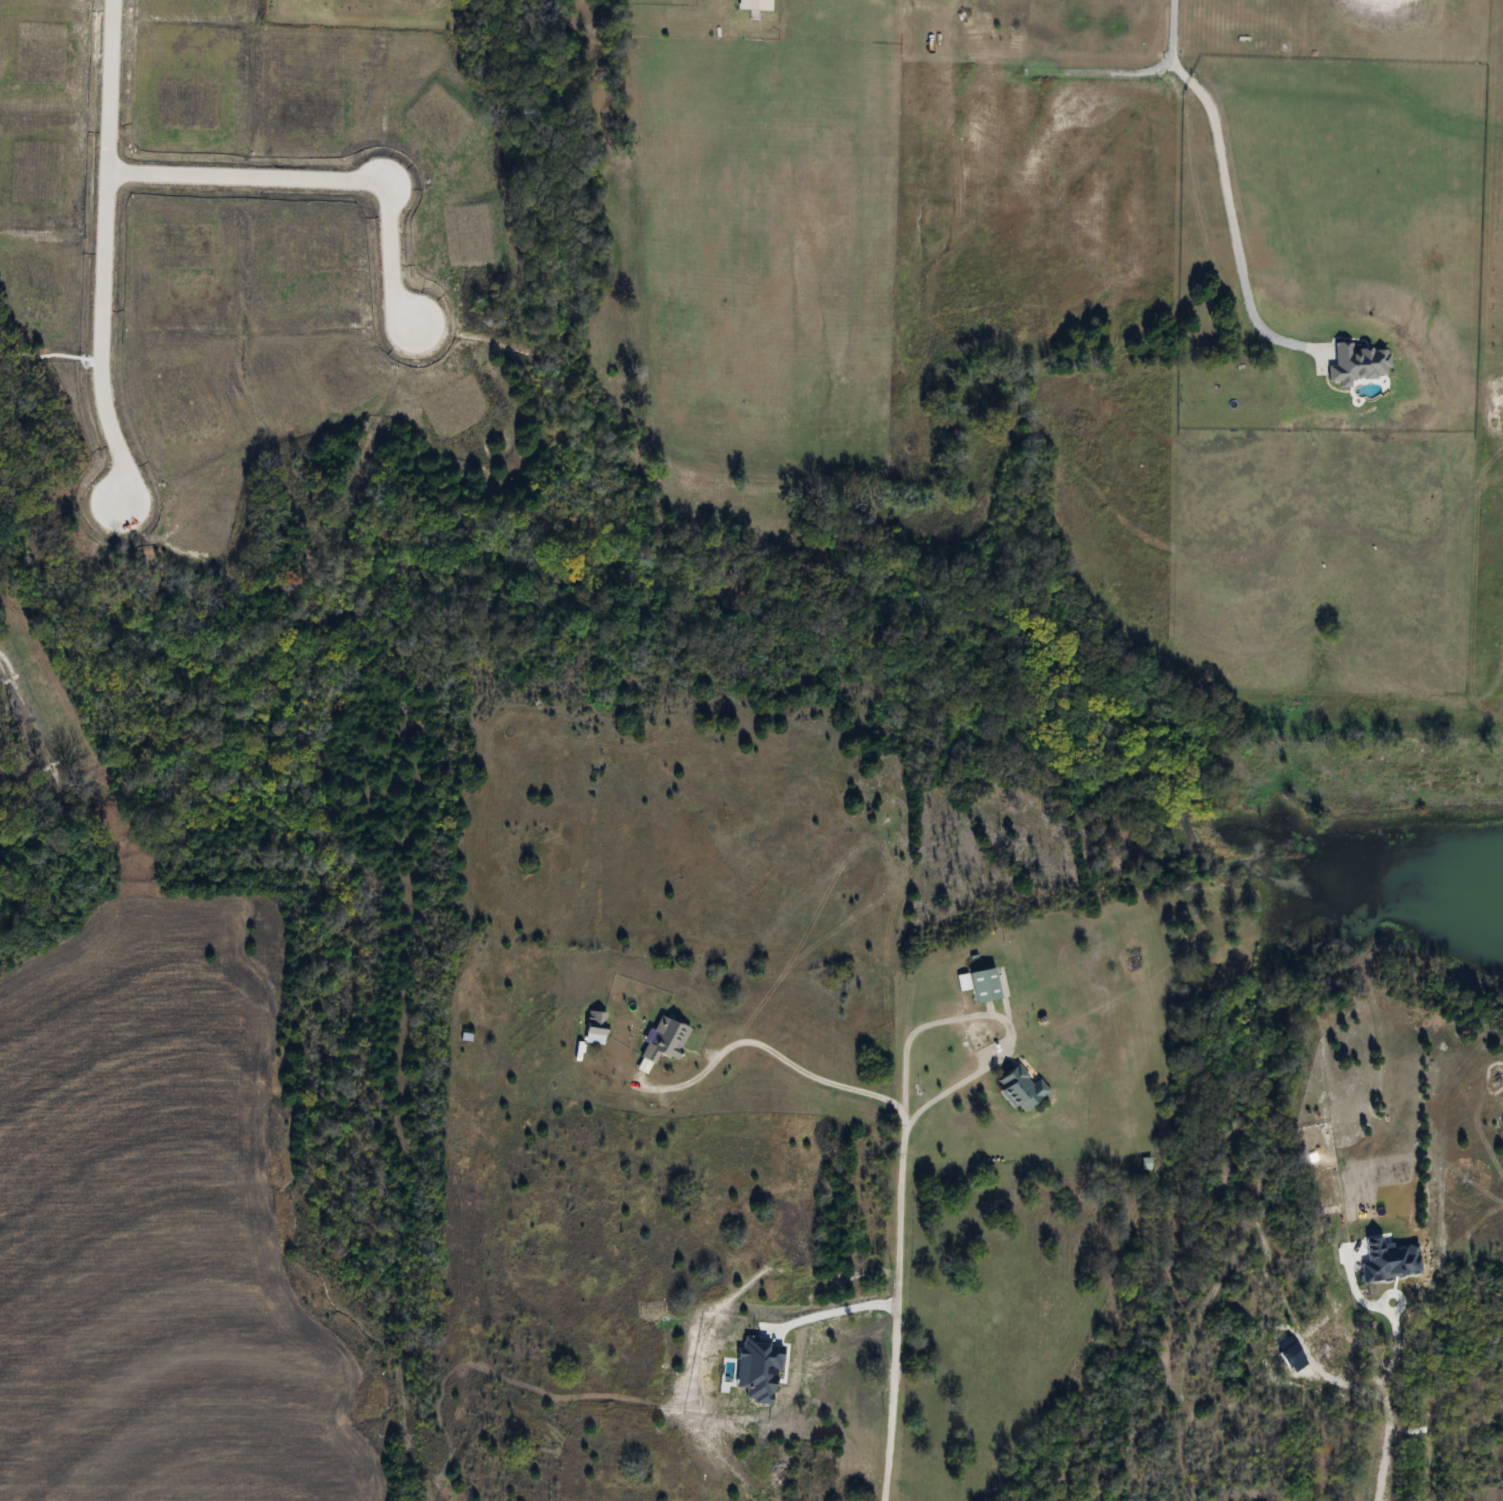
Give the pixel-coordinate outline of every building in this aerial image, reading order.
[(737,10),(770,11),(771,0),(737,0),(737,10)] [(969,970),(972,1001),(998,999),(995,967),(969,970)] [(605,1034),(605,1011),(585,1011),(585,1034),(605,1034)] [(687,1026),(657,1014),(640,1057),(653,1063),(657,1053),(674,1059),(687,1026)] [(1020,1113),(1046,1090),(1037,1078),(1031,1083),(1016,1064),(996,1080),(1002,1087),(1000,1089),(1020,1113)]
